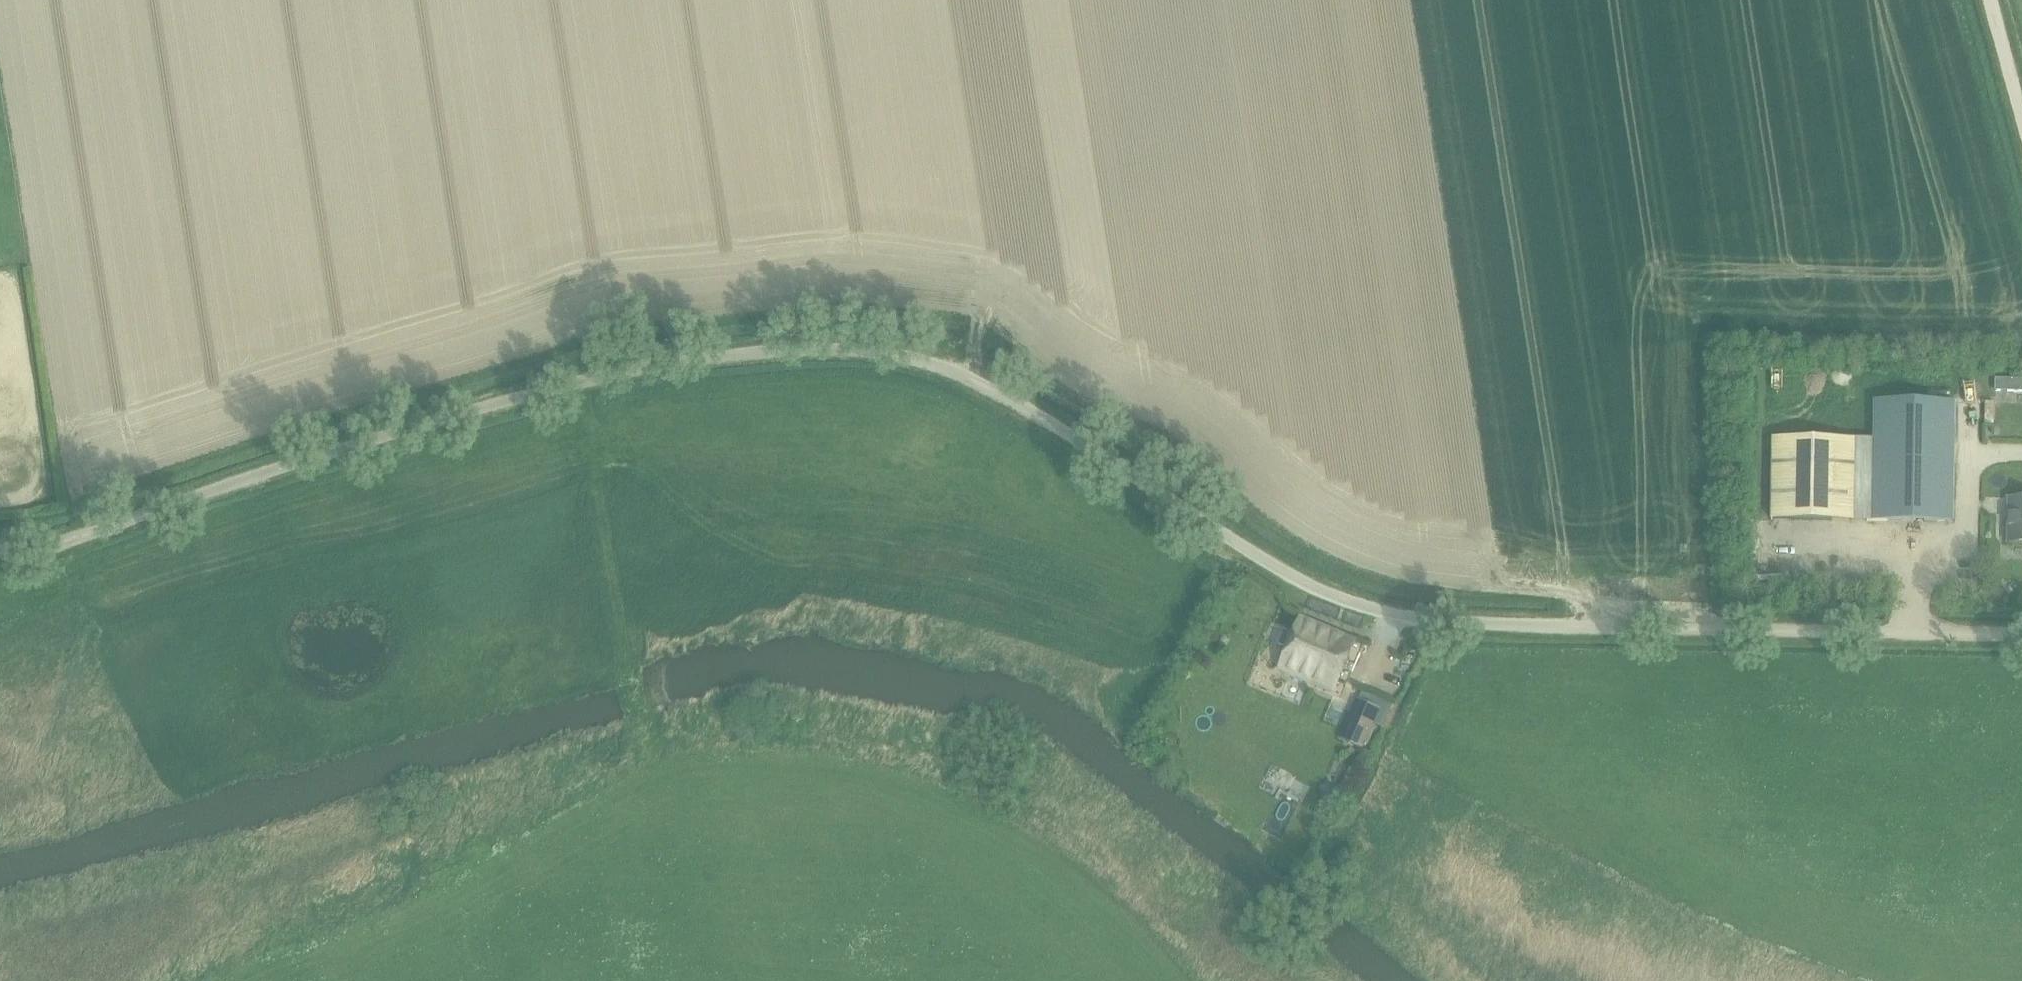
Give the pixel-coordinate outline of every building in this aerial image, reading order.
[(2021,392),(2021,379),(1995,378),(1995,391),(2021,392)] [(1874,441),(1873,521),(1953,522),(1955,403),(1875,401),(1874,441)] [(1994,402),(1985,402),(1985,423),(1994,423),(1994,402)] [(1772,439),(1770,518),(1873,521),(1874,441),(1772,439)] [(2009,499),(2008,543),(2021,543),(2021,499),(2009,499)] [(1998,583),(1985,593),(1994,604),(2007,593),(1998,583)] [(1999,617),(1999,627),(2021,626),(2021,616),(1999,617)] [(1300,619),(1294,634),(1284,630),(1278,644),(1288,648),(1279,669),(1334,691),(1354,641),(1300,619)] [(1379,709),(1356,699),(1338,739),(1362,749),(1379,709)] [(1326,784),(1320,797),(1333,803),(1339,790),(1326,784)]
